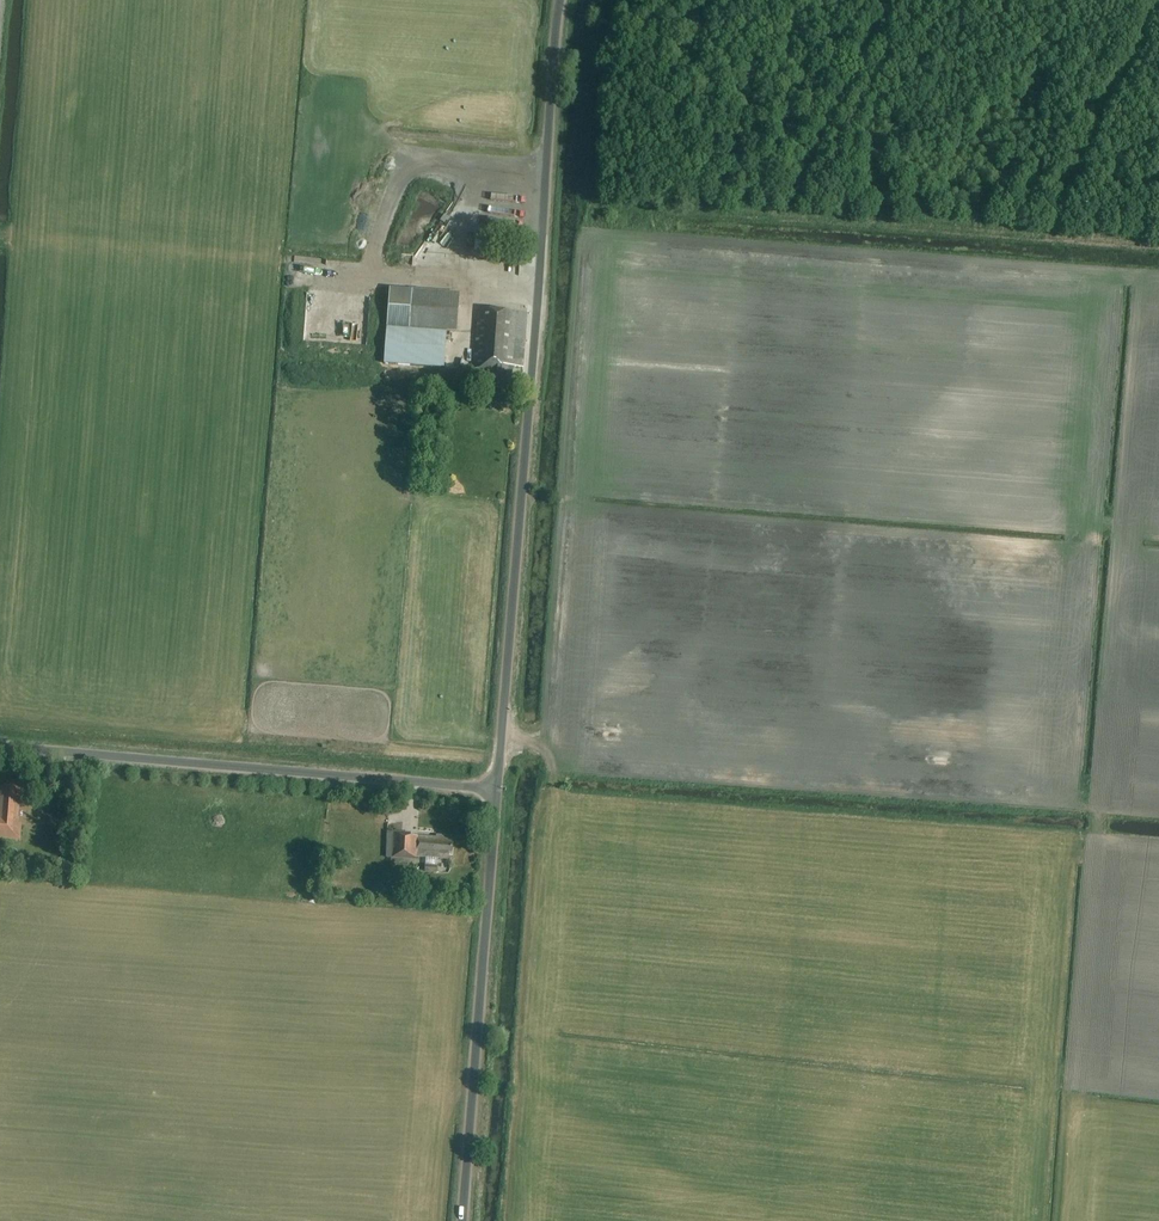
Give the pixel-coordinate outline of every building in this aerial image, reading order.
[(297,290),(304,278),(299,275),(292,286),(297,290)] [(459,294),(390,289),(384,364),(444,368),(447,331),(456,332),(459,294)] [(489,371),(488,387),(512,389),(513,367),(523,368),(527,313),(478,310),(474,370),(489,371)] [(0,787),(0,838),(20,840),(21,825),(18,825),(20,804),(22,804),(23,789),(16,789),(17,786),(5,785),(5,788),(0,787)] [(437,873),(438,858),(450,859),(451,853),(452,853),(453,844),(451,844),(451,836),(440,836),(440,839),(411,836),(412,833),(394,832),(392,858),(417,860),(417,857),(426,857),(425,872),(437,873)] [(368,896),(376,902),(383,893),(376,886),(368,896)]
